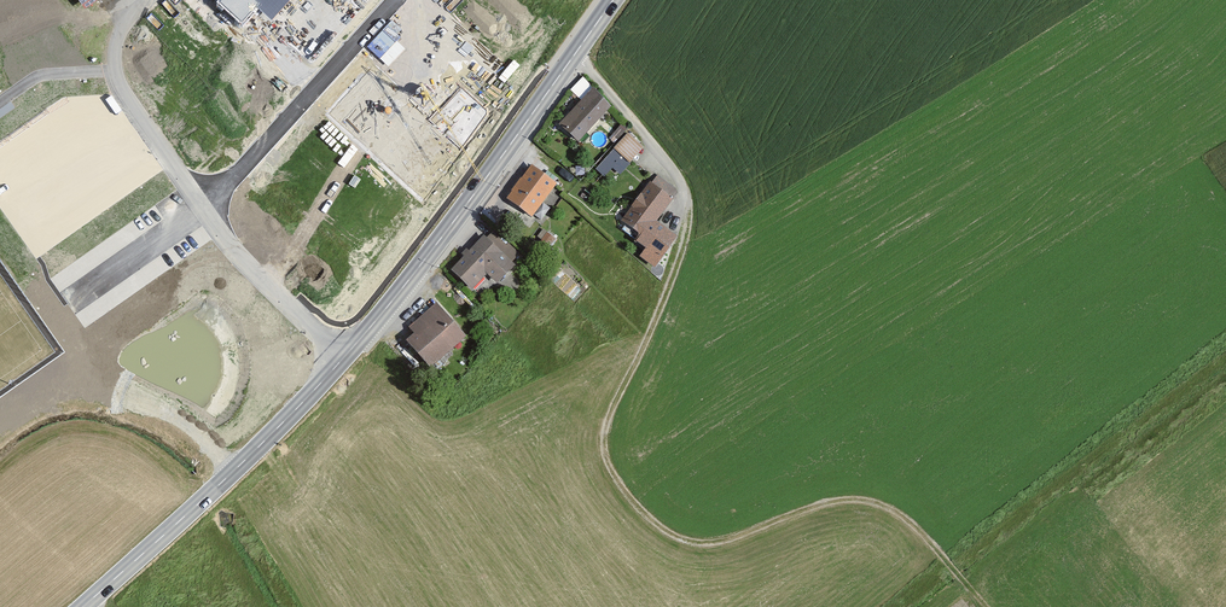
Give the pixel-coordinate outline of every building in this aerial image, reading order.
[(272,17),(288,0),(252,0),(272,17)] [(613,109),(596,92),(564,123),(581,141),(613,109)] [(595,166),(604,174),(613,165),(620,172),(646,145),(629,130),(595,166)] [(558,182),(534,166),(509,200),(533,217),(558,182)] [(678,192),(654,175),(634,205),(658,222),(678,192)] [(636,238),(640,233),(623,220),(620,225),(636,238)] [(518,264),(487,235),(455,269),(476,289),(490,274),(500,283),(518,264)] [(469,336),(441,304),(412,328),(417,335),(412,339),(434,365),(469,336)]
